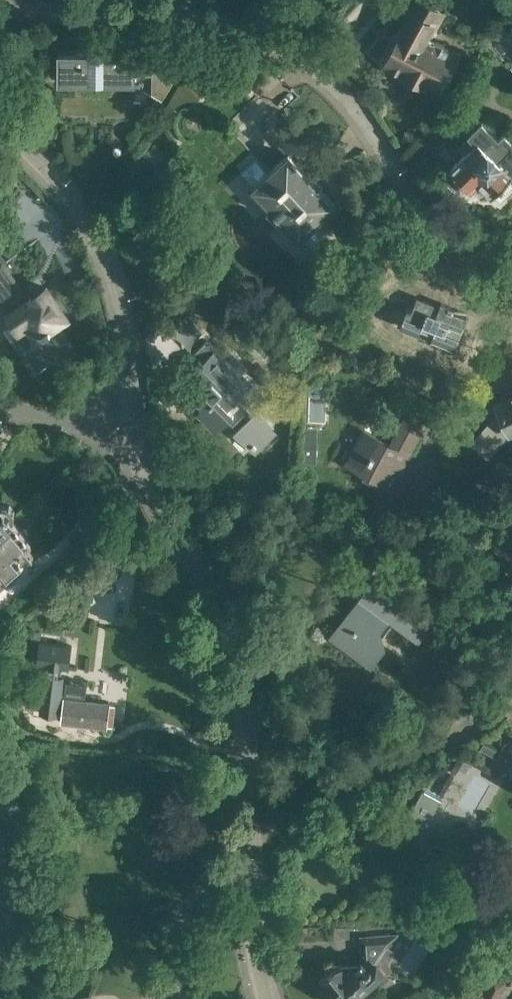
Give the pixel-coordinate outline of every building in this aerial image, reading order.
[(387,62),(438,90),(458,53),(426,36),(434,22),(434,21),(438,12),(419,2),(414,12),(413,11),(400,37),(387,62)] [(107,84),(110,82),(134,82),(134,74),(154,74),(154,93),(163,98),(176,77),(155,65),(155,63),(135,63),(135,56),(105,56),(105,45),(91,45),(91,56),(62,56),(62,81),(86,82),(90,84),(94,85),(97,86),(100,86),(104,85),(107,84)] [(484,119),(471,132),(472,133),(460,145),(466,151),(451,166),(455,170),(450,175),(450,182),(456,187),(463,187),(468,182),(482,196),(488,196),(494,192),(501,199),(511,188),(511,127),(510,125),(506,130),(505,129),(500,134),(484,119)] [(255,159),(242,171),(254,185),(251,188),(267,207),(283,223),(300,241),(303,238),(315,251),(329,238),(317,225),(337,207),(319,187),(323,183),(311,169),(306,173),(288,153),(267,172),(255,159)] [(18,329),(27,323),(54,364),(74,351),(57,324),(67,318),(46,287),(27,300),(3,264),(2,263),(2,262),(0,263),(0,304),(18,329)] [(419,333),(417,336),(431,341),(432,338),(455,347),(468,316),(454,311),(456,307),(441,301),(440,305),(417,296),(413,306),(408,305),(400,325),(419,333)] [(185,330),(198,333),(201,322),(188,318),(185,330)] [(207,341),(191,356),(211,378),(194,395),(205,406),(199,412),(216,430),(228,418),(233,424),(245,413),(249,417),(237,428),(258,449),(276,432),(241,396),(249,389),(238,377),(248,366),(223,341),(215,349),(207,341)] [(498,401),(501,408),(471,442),(489,458),(509,435),(511,437),(511,395),(498,401)] [(392,442),(364,427),(345,462),(393,487),(404,466),(403,465),(423,428),(405,418),(392,442)] [(300,455),(316,456),(317,427),(301,427),(300,455)] [(1,533),(16,521),(14,519),(15,509),(10,504),(1,503),(0,502),(0,532),(1,533)] [(8,577),(8,578),(27,561),(26,560),(33,554),(25,546),(32,540),(16,521),(1,533),(0,532),(0,584),(8,577)] [(385,647),(382,635),(394,618),(420,636),(434,616),(376,574),(330,636),(371,666),(385,647)] [(36,644),(34,656),(38,657),(37,664),(36,664),(36,665),(44,666),(38,712),(59,715),(60,712),(63,712),(62,720),(106,725),(108,703),(83,700),(83,696),(86,696),(87,684),(63,681),(64,676),(58,676),(59,668),(69,669),(72,645),(39,641),(39,643),(39,645),(36,644)] [(438,812),(431,802),(423,807),(430,817),(438,812)] [(320,977),(337,998),(350,998),(362,989),(364,991),(392,968),(389,961),(396,950),(391,947),(399,933),(361,935),(363,964),(336,965),(320,977)] [(485,976),(483,975),(481,976),(477,979),(476,981),(467,977),(455,998),(503,998),(502,998),(511,981),(511,966),(497,959),(492,961),(489,966),(492,972),(489,978),(485,976)]
